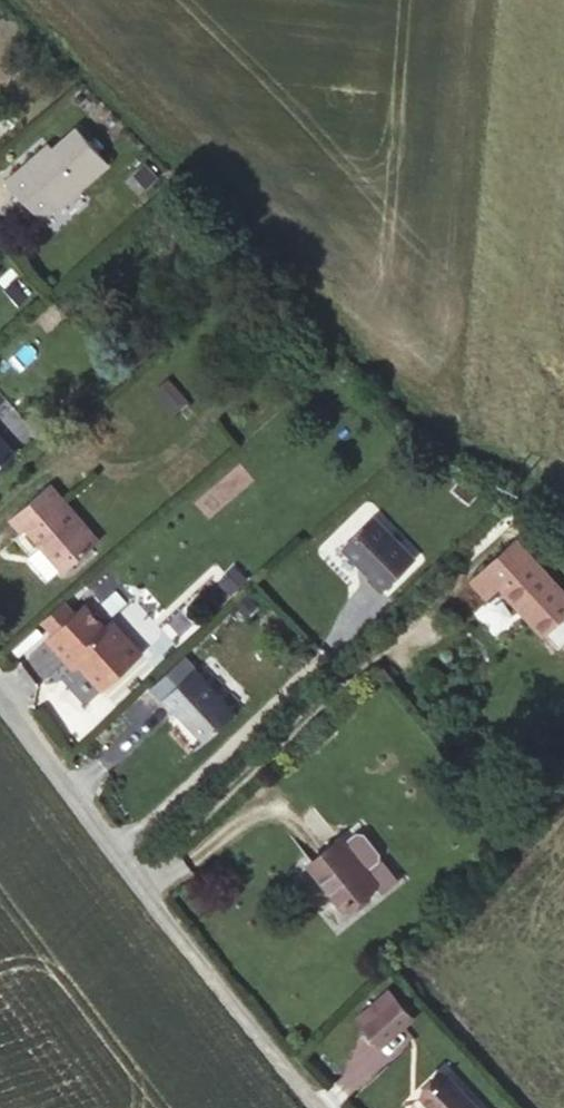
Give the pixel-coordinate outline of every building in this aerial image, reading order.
[(112,149),(76,111),(47,140),(43,135),(8,169),(26,190),(44,171),(65,194),(112,149)] [(173,379),(157,392),(179,415),(193,403),(173,379)] [(21,452),(0,428),(0,471),(21,452)] [(472,477),(460,467),(451,478),(463,488),(472,477)] [(52,479),(10,518),(24,534),(28,530),(44,547),(31,559),(51,581),(63,570),(66,573),(105,538),(52,479)] [(369,508),(338,540),(367,569),(365,571),(378,583),(411,550),(369,508)] [(513,521),(472,563),(488,580),(499,568),(546,615),(563,596),(563,572),(513,521)] [(67,599),(43,621),(55,634),(79,611),(67,599)] [(88,604),(79,611),(55,634),(50,639),(80,669),(88,661),(110,682),(143,647),(129,631),(125,634),(111,618),(105,623),(88,604)] [(238,705),(197,661),(163,694),(176,708),(179,704),(207,735),(238,705)] [(391,870),(344,819),(311,850),(359,900),(391,870)] [(366,1016),(395,988),(387,980),(359,1009),(366,1016)] [(410,1004),(395,988),(366,1016),(382,1032),(410,1004)] [(454,1060),(428,1083),(448,1104),(445,1107),(496,1107),(454,1060)]
